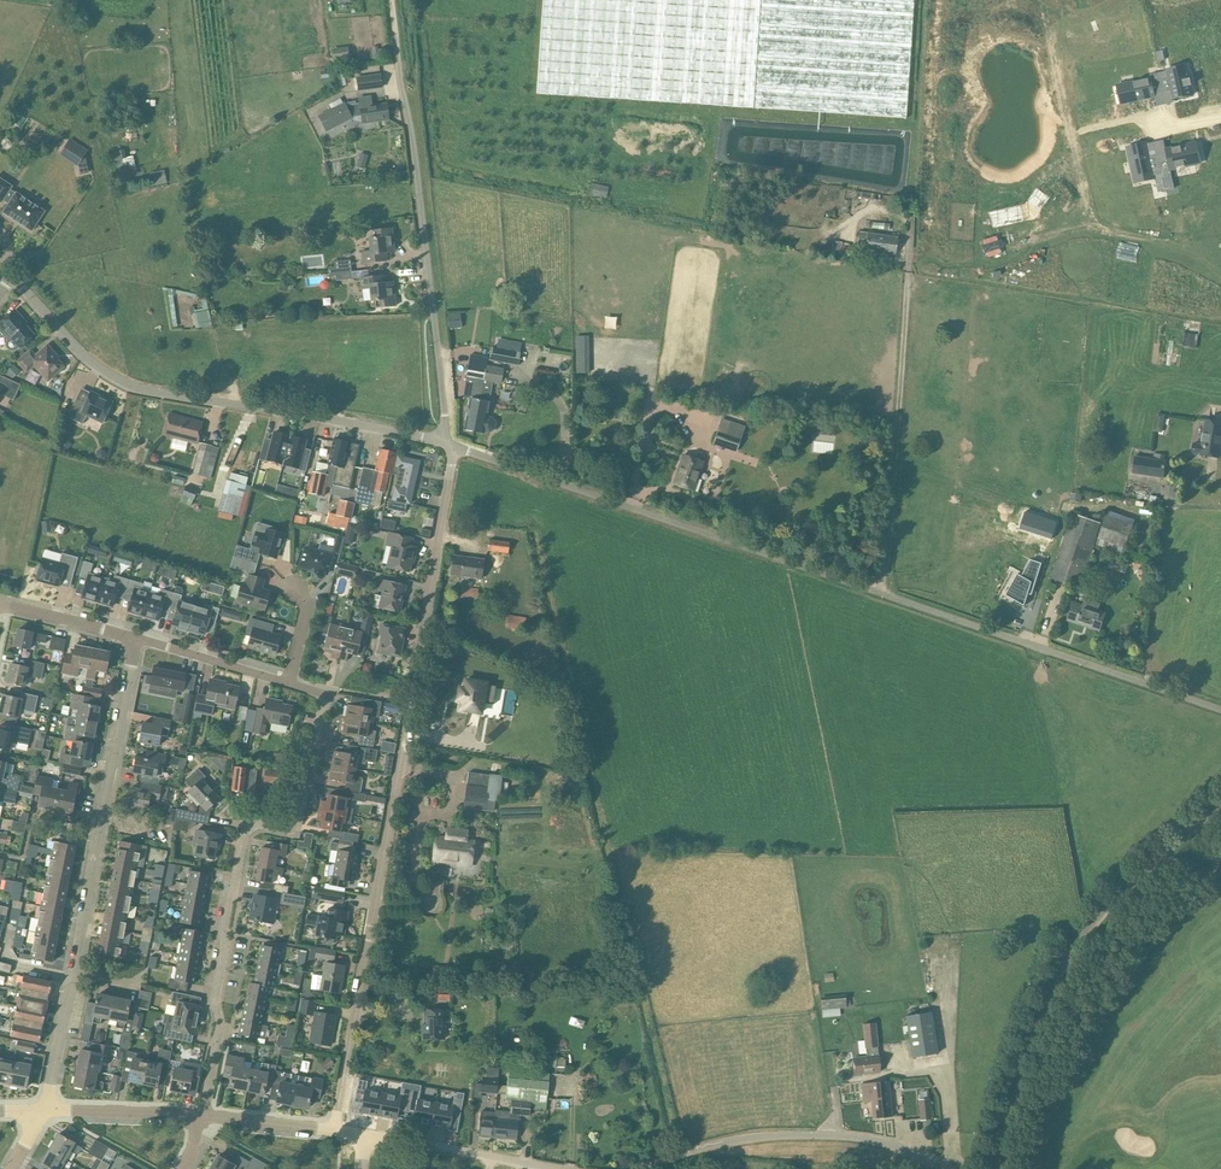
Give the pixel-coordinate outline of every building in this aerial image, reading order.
[(537,94),(751,107),(902,119),(911,0),(543,0),(537,94)] [(1163,50),(1156,52),(1158,61),(1165,60),(1163,50)] [(1169,77),(1160,79),(1163,93),(1172,91),(1172,94),(1174,100),(1194,95),(1188,72),(1179,74),(1178,72),(1168,74),(1169,77)] [(383,87),(381,75),(357,78),(359,90),(383,87)] [(1163,93),(1160,79),(1152,81),(1152,78),(1123,85),(1127,102),(1155,96),(1155,95),(1163,93)] [(372,106),(371,97),(359,98),(360,103),(345,105),(344,104),(319,116),(326,131),(352,118),(351,117),(361,116),(362,123),(389,120),(387,104),(372,106)] [(61,153),(79,165),(89,150),(71,138),(61,153)] [(1161,168),(1158,154),(1150,156),(1147,143),(1128,147),(1133,172),(1134,177),(1154,173),(1153,170),(1161,168)] [(1166,152),(1158,154),(1161,168),(1170,166),(1170,170),(1195,164),(1191,144),(1166,150),(1166,152)] [(361,152),(358,166),(366,168),(369,154),(361,152)] [(131,169),(130,162),(117,165),(122,189),(132,187),(131,183),(132,182),(129,169),(131,169)] [(1171,172),(1163,174),(1166,191),(1175,189),(1171,172)] [(1163,174),(1155,176),(1156,180),(1159,193),(1166,191),(1163,174)] [(12,187),(0,179),(0,202),(1,203),(3,200),(9,204),(9,205),(4,213),(32,231),(45,212),(16,193),(16,194),(10,190),(12,187)] [(609,187),(591,183),(588,194),(607,198),(609,187)] [(1037,188),(1027,201),(1041,211),(1050,197),(1037,188)] [(1021,205),(988,212),(992,229),(1025,221),(1021,205)] [(394,246),(392,229),(374,231),(375,238),(369,239),(370,252),(362,252),(363,263),(387,261),(386,254),(392,253),(392,247),(394,246)] [(898,238),(859,233),(857,247),(865,248),(865,250),(895,255),(898,238)] [(840,242),(836,242),(835,244),(833,243),(832,253),(854,257),(856,247),(851,247),(840,242)] [(335,268),(329,268),(329,275),(335,274),(352,272),(351,260),(334,262),(335,268)] [(352,272),(335,274),(336,281),(353,279),(352,272)] [(385,283),(384,276),(360,278),(361,289),(369,289),(371,301),(375,301),(376,308),(396,306),(394,288),(391,289),(391,282),(385,283)] [(15,310),(0,323),(0,331),(8,340),(7,343),(6,345),(7,348),(9,350),(11,351),(14,351),(16,351),(19,348),(34,335),(19,319),(21,317),(15,310)] [(211,310),(195,312),(197,327),(213,325),(211,310)] [(462,312),(449,312),(449,328),(463,328),(462,312)] [(1197,348),(1198,334),(1185,333),(1183,346),(1197,348)] [(590,366),(590,336),(578,335),(577,366),(590,366)] [(522,343),(499,339),(497,349),(492,348),(490,361),(519,366),(522,343)] [(58,358),(48,346),(36,357),(30,351),(18,362),(27,372),(34,365),(48,381),(64,367),(57,359),(58,358)] [(468,411),(464,429),(477,431),(480,415),(477,414),(482,389),(487,366),(488,357),(471,354),(467,377),(474,378),(471,397),(470,397),(468,411)] [(20,372),(14,365),(6,372),(12,379),(20,372)] [(480,415),(477,431),(483,433),(485,433),(485,432),(490,433),(495,429),(496,423),(493,418),(488,417),(490,401),(493,382),(501,383),(502,383),(504,369),(487,366),(482,389),(477,414),(480,415)] [(0,376),(0,395),(14,401),(21,385),(0,376)] [(528,391),(518,386),(516,393),(526,397),(528,391)] [(99,396),(91,392),(86,403),(77,398),(68,417),(83,425),(88,414),(104,421),(107,414),(110,414),(112,408),(111,406),(112,404),(98,398),(99,396)] [(622,419),(621,401),(607,401),(608,420),(622,419)] [(204,423),(169,413),(163,438),(173,440),(174,439),(197,445),(204,423)] [(1156,430),(1167,432),(1169,415),(1159,414),(1156,430)] [(745,427),(722,418),(713,444),(736,452),(745,427)] [(1207,421),(1203,446),(1194,444),(1193,454),(1219,458),(1220,447),(1220,423),(1207,421)] [(269,456),(284,460),(290,437),(289,436),(288,435),(281,433),(280,434),(274,433),(271,445),(264,443),(259,460),(268,462),(269,456)] [(296,438),(290,437),(284,460),(299,464),(297,470),(306,472),(310,455),(302,453),(306,441),(304,441),(304,439),(297,437),(296,438)] [(311,483),(309,492),(324,496),(326,487),(332,488),(334,478),(338,479),(339,477),(342,477),(349,443),(348,443),(349,439),(341,438),(340,441),(334,440),(326,476),(313,473),(311,483)] [(837,455),(838,443),(814,440),(813,452),(837,455)] [(213,446),(202,443),(193,474),(211,479),(220,448),(213,446)] [(332,488),(330,495),(348,498),(360,445),(350,443),(350,444),(349,443),(342,477),(339,477),(338,479),(334,478),(332,488)] [(396,454),(380,450),(375,470),(363,468),(355,503),(371,507),(372,505),(379,507),(383,493),(384,493),(389,474),(392,475),(396,454)] [(704,462),(683,455),(673,485),(694,491),(704,462)] [(398,476),(393,499),(389,498),(387,508),(405,512),(408,503),(410,504),(419,461),(397,456),(393,475),(398,476)] [(1166,462),(1136,458),(1134,474),(1163,478),(1166,462)] [(248,477),(231,473),(229,481),(227,480),(219,511),(238,516),(248,477)] [(198,490),(187,485),(180,502),(191,506),(198,490)] [(301,491),(278,485),(275,495),(298,501),(301,491)] [(329,514),(326,524),(343,528),(347,529),(350,519),(351,519),(351,518),(354,504),(348,503),(340,501),(337,515),(333,515),(329,514)] [(1136,520),(1109,510),(1097,543),(1095,542),(1101,523),(1072,514),(1051,579),(1080,588),(1090,556),(1098,559),(1103,547),(1124,554),(1136,520)] [(1026,512),(1023,521),(1036,526),(1034,533),(1052,539),(1055,532),(1057,522),(1039,517),(1026,512)] [(394,531),(396,522),(382,518),(380,528),(394,531)] [(353,545),(358,529),(350,526),(344,541),(353,545)] [(234,557),(258,564),(258,563),(254,562),(257,552),(263,554),(263,556),(270,558),(270,556),(276,558),(279,548),(280,549),(284,535),(267,530),(265,536),(256,533),(251,550),(237,546),(234,557)] [(526,535),(512,532),(510,543),(490,540),(488,551),(497,552),(496,558),(521,562),(526,535)] [(413,539),(389,533),(386,545),(391,547),(386,567),(409,572),(413,557),(415,558),(417,548),(412,547),(413,539)] [(345,538),(337,535),(333,550),(333,553),(341,555),(345,538)] [(305,548),(300,567),(327,574),(332,556),(333,553),(333,550),(321,546),(319,552),(305,548)] [(90,547),(89,552),(106,558),(108,554),(90,547)] [(62,555),(45,550),(40,567),(38,568),(36,574),(38,576),(37,578),(52,582),(51,584),(60,586),(63,575),(73,578),(79,558),(62,553),(62,555)] [(485,559),(453,555),(450,575),(482,579),(485,559)] [(257,564),(258,564),(234,557),(230,567),(245,572),(250,573),(254,563),(257,564)] [(1018,574),(1010,589),(1017,593),(1014,600),(1025,606),(1029,594),(1031,588),(1033,588),(1034,589),(1042,563),(1031,560),(1024,573),(1022,576),(1018,574)] [(97,602),(104,579),(90,574),(93,563),(85,561),(80,577),(88,580),(82,598),(88,600),(88,601),(95,603),(96,602),(97,602)] [(358,567),(338,562),(335,574),(355,579),(358,567)] [(242,583),(236,602),(264,611),(270,592),(261,589),(260,587),(262,580),(265,581),(265,580),(253,577),(254,574),(250,573),(245,572),(244,574),(245,577),(248,577),(246,584),(242,583)] [(124,596),(129,579),(115,575),(113,581),(104,579),(97,602),(99,603),(98,604),(106,606),(106,605),(112,607),(116,594),(124,596)] [(144,584),(129,579),(124,596),(132,598),(128,612),(130,612),(129,613),(137,616),(137,614),(143,616),(150,593),(142,590),(144,584)] [(223,596),(225,587),(205,581),(202,590),(223,596)] [(375,595),(373,605),(379,607),(399,612),(406,587),(382,581),(380,590),(384,591),(382,597),(375,595)] [(188,632),(195,607),(180,602),(184,590),(181,588),(177,587),(175,593),(170,609),(177,610),(172,625),(177,626),(177,627),(178,629),(188,632)] [(479,589),(462,587),(461,598),(478,600),(478,599),(485,600),(486,591),(479,591),(479,589)] [(150,593),(143,616),(149,618),(149,619),(156,621),(157,620),(158,621),(162,607),(170,610),(170,609),(175,593),(161,589),(159,595),(150,593)] [(1098,606),(1083,601),(1081,605),(1074,603),(1068,620),(1099,631),(1105,613),(1096,610),(1098,606)] [(195,607),(188,632),(198,635),(200,634),(200,633),(205,635),(209,621),(216,623),(220,609),(204,604),(203,609),(195,607)] [(224,608),(222,617),(244,621),(246,612),(224,608)] [(325,615),(321,632),(328,634),(324,647),(325,647),(324,652),(332,653),(331,657),(339,659),(347,626),(339,624),(339,627),(331,625),(333,617),(325,615)] [(526,618),(509,615),(507,628),(524,631),(526,618)] [(274,626),(250,619),(246,634),(251,635),(248,648),(275,656),(281,637),(271,634),(270,632),(268,631),(270,625),(273,626),(274,626)] [(355,628),(347,626),(339,659),(347,661),(349,653),(357,655),(363,633),(354,630),(355,628)] [(403,630),(382,626),(380,636),(382,637),(379,653),(400,656),(402,643),(401,643),(403,630)] [(47,636),(18,629),(14,647),(30,650),(32,641),(45,644),(47,636)] [(66,640),(52,637),(49,649),(64,652),(66,640)] [(66,657),(63,673),(77,676),(86,678),(88,669),(89,669),(93,649),(76,646),(73,658),(66,657)] [(86,678),(83,696),(95,699),(96,698),(100,699),(102,690),(93,688),(96,674),(91,673),(92,670),(106,673),(110,653),(93,649),(89,669),(88,669),(86,678)] [(10,664),(6,683),(24,687),(27,677),(32,678),(34,677),(42,679),(45,664),(30,660),(28,668),(10,664)] [(154,666),(151,685),(183,692),(184,689),(193,690),(196,676),(187,674),(187,672),(154,666)] [(220,680),(211,678),(207,697),(198,695),(195,712),(212,715),(214,706),(235,710),(239,686),(226,683),(226,684),(220,683),(220,680)] [(481,713),(486,684),(466,680),(464,689),(461,689),(459,700),(462,700),(461,710),(481,713)] [(0,708),(0,714),(18,718),(20,709),(34,712),(38,697),(35,696),(22,693),(21,699),(3,695),(0,708)] [(71,708),(69,717),(78,719),(97,723),(100,707),(94,706),(95,699),(83,696),(74,695),(71,708)] [(174,710),(172,721),(190,725),(196,696),(188,695),(187,699),(184,698),(182,712),(174,710)] [(51,708),(53,700),(47,699),(45,698),(43,706),(51,708)] [(258,709),(253,733),(266,735),(266,734),(264,734),(266,722),(288,727),(292,705),(277,703),(278,700),(267,698),(265,710),(258,709)] [(348,705),(345,719),(369,723),(370,717),(379,718),(381,702),(366,699),(364,708),(348,705)] [(143,723),(139,742),(159,746),(161,735),(168,736),(170,729),(171,721),(153,718),(152,725),(143,723)] [(67,727),(64,740),(74,742),(86,744),(88,737),(94,738),(97,723),(78,719),(76,729),(67,727)] [(368,730),(369,723),(345,719),(343,733),(359,736),(358,745),(373,747),(376,731),(368,730)] [(15,726),(13,733),(0,730),(0,750),(10,752),(12,742),(28,745),(32,730),(15,726)] [(38,731),(37,738),(44,740),(46,733),(38,731)] [(63,749),(60,763),(64,764),(81,767),(83,759),(89,760),(92,745),(86,744),(74,742),(72,751),(63,749)] [(335,751),(332,765),(356,769),(357,763),(365,764),(366,762),(375,763),(378,750),(368,748),(353,746),(351,754),(335,751)] [(53,756),(50,755),(51,751),(43,749),(41,759),(52,761),(53,756)] [(167,755),(148,752),(147,759),(137,757),(135,767),(134,767),(133,774),(138,775),(139,774),(162,779),(167,755)] [(2,781),(0,787),(18,790),(34,794),(35,788),(19,784),(21,776),(4,773),(6,763),(0,762),(0,781),(2,781)] [(81,768),(64,765),(63,773),(79,776),(81,768)] [(356,769),(332,765),(330,779),(346,782),(345,791),(360,794),(360,793),(363,778),(355,776),(356,769)] [(248,769),(235,767),(232,791),(254,794),(257,770),(248,769)] [(206,777),(200,770),(186,783),(192,789),(189,792),(206,811),(219,798),(203,780),(206,777)] [(284,773),(265,771),(263,782),(282,785),(284,773)] [(502,778),(469,773),(464,808),(493,812),(495,801),(499,801),(502,778)] [(38,807),(55,810),(59,790),(50,788),(52,779),(37,777),(35,788),(34,794),(41,795),(38,807)] [(68,791),(59,790),(55,810),(72,814),(77,785),(69,783),(68,791)] [(162,786),(147,783),(145,791),(130,788),(126,807),(147,811),(149,801),(159,803),(160,799),(166,800),(169,789),(162,787),(162,786)] [(15,805),(18,791),(18,790),(0,787),(0,801),(15,805)] [(321,801),(319,810),(352,817),(354,809),(345,807),(347,799),(365,802),(366,795),(360,793),(360,794),(345,791),(336,789),(335,796),(328,795),(327,802),(321,801)] [(205,815),(177,809),(176,811),(175,819),(186,821),(204,824),(205,815)] [(351,824),(352,817),(319,810),(317,820),(323,821),(322,828),(329,830),(328,837),(341,839),(354,841),(357,842),(359,835),(340,831),(342,823),(351,824)] [(26,824),(14,821),(11,830),(24,833),(26,824)] [(467,831),(448,829),(447,838),(437,837),(434,860),(459,863),(459,864),(471,866),(474,842),(466,841),(467,831)] [(221,835),(197,830),(195,839),(198,839),(195,856),(214,859),(217,842),(220,843),(221,835)] [(5,844),(10,845),(11,837),(7,836),(0,835),(0,843),(5,844)] [(338,851),(336,864),(356,868),(358,855),(352,853),(354,841),(341,839),(340,844),(332,842),(331,850),(338,851)] [(118,849),(116,862),(137,867),(141,845),(120,841),(119,849),(118,849)] [(256,863),(275,867),(277,855),(285,856),(287,845),(266,841),(265,848),(262,847),(261,851),(258,851),(256,863)] [(53,850),(52,855),(74,859),(76,846),(55,842),(53,850)] [(36,858),(38,852),(29,850),(28,856),(36,858)] [(49,868),(71,872),(74,859),(52,855),(49,868)] [(135,879),(137,867),(116,862),(113,875),(135,879)] [(275,867),(256,863),(253,879),(261,880),(260,882),(272,884),(274,874),(282,875),(283,868),(275,867)] [(166,880),(173,881),(176,865),(169,864),(166,880)] [(354,881),(356,868),(336,864),(334,877),(331,877),(330,884),(345,887),(347,880),(354,881)] [(71,872),(49,868),(47,880),(68,885),(71,872)] [(189,884),(207,887),(209,874),(191,871),(189,884)] [(113,875),(111,888),(132,892),(135,879),(113,875)] [(68,885),(47,880),(44,893),(66,898),(68,885)] [(207,887),(189,884),(186,897),(204,900),(207,887)] [(273,892),(282,893),(288,894),(289,886),(275,884),(273,892)] [(344,893),(315,887),(313,897),(343,902),(344,893)] [(132,892),(111,888),(108,901),(130,905),(132,892)] [(66,898),(44,893),(41,906),(63,910),(66,898)] [(288,894),(282,893),(280,904),(304,909),(306,897),(288,894)] [(277,899),(255,895),(250,919),(258,921),(261,925),(278,913),(275,909),(277,899)] [(204,900),(186,897),(184,910),(202,913),(204,900)] [(11,913),(20,915),(23,902),(14,901),(11,913)] [(130,905),(108,901),(105,914),(127,918),(130,905)] [(7,916),(9,908),(0,906),(0,915),(7,916)] [(63,910),(41,906),(39,919),(61,923),(63,910)] [(348,912),(329,908),(327,918),(319,916),(319,917),(308,915),(306,923),(318,925),(316,935),(336,939),(336,934),(344,935),(348,912)] [(200,927),(202,913),(184,910),(181,923),(200,927)] [(19,921),(20,915),(11,913),(10,919),(19,921)] [(127,918),(105,914),(103,926),(124,931),(127,918)] [(61,923),(39,919),(36,932),(58,936),(61,923)] [(124,931),(103,926),(100,939),(122,944),(124,931)] [(185,929),(183,942),(201,945),(203,932),(185,929)] [(58,936),(36,932),(34,944),(55,949),(58,936)] [(119,957),(122,944),(100,939),(98,952),(119,957)] [(23,942),(14,940),(13,946),(22,948),(23,942)] [(183,942),(180,955),(199,958),(201,945),(183,942)] [(53,962),(55,949),(34,944),(31,958),(53,962)] [(260,958),(278,962),(281,949),(263,945),(260,958)] [(317,948),(311,947),(309,959),(315,960),(316,958),(335,961),(336,951),(317,948)] [(299,955),(297,966),(304,968),(307,954),(307,951),(300,950),(299,955)] [(180,955),(178,968),(196,971),(199,958),(180,955)] [(257,971),(276,975),(278,962),(260,958),(257,971)] [(0,962),(0,970),(10,973),(12,965),(0,962)] [(343,966),(326,963),(321,990),(340,993),(342,981),(341,981),(343,966)] [(449,975),(458,976),(458,968),(450,967),(449,975)] [(194,984),(196,971),(178,968),(176,980),(170,979),(168,988),(186,991),(188,983),(194,984)] [(276,975),(257,971),(255,983),(255,984),(268,987),(273,988),(276,975)] [(17,990),(46,996),(47,992),(49,993),(52,982),(23,976),(22,984),(18,983),(17,990)] [(266,999),(268,987),(255,984),(255,983),(250,983),(248,996),(266,999)] [(310,989),(303,988),(301,997),(311,999),(312,994),(310,989)] [(17,1006),(46,1012),(48,1001),(45,1000),(46,996),(17,990),(15,997),(19,997),(17,1006)] [(140,990),(139,996),(151,999),(152,993),(140,990)] [(168,1005),(166,1013),(198,1020),(201,1006),(188,1003),(190,995),(173,991),(170,1005),(168,1005)] [(110,1020),(114,998),(98,994),(93,1023),(101,1024),(102,1018),(110,1020)] [(847,1008),(845,995),(821,997),(822,1010),(847,1008)] [(245,1008),(263,1012),(266,999),(248,996),(245,1008)] [(130,1001),(114,998),(110,1020),(117,1021),(116,1028),(124,1029),(130,1001)] [(316,1002),(301,999),(298,1013),(314,1016),(316,1002)] [(43,1022),(46,1012),(17,1006),(16,1013),(12,1012),(10,1019),(40,1026),(40,1022),(43,1022)] [(245,1008),(242,1021),(260,1025),(263,1012),(245,1008)] [(449,1019),(448,1010),(425,1011),(425,1025),(423,1025),(423,1039),(444,1038),(444,1019),(449,1019)] [(931,1012),(906,1016),(913,1058),(938,1054),(931,1012)] [(195,1035),(198,1020),(166,1013),(164,1023),(167,1023),(164,1037),(180,1040),(182,1032),(195,1035)] [(336,1016),(316,1013),(311,1042),(330,1045),(336,1016)] [(39,1030),(40,1026),(10,1019),(9,1027),(13,1028),(11,1036),(39,1042),(42,1031),(39,1030)] [(260,1025),(242,1021),(240,1034),(266,1040),(269,1027),(260,1025)] [(93,1025),(84,1023),(81,1040),(89,1042),(93,1025)] [(880,1072),(874,1023),(863,1025),(867,1056),(852,1058),(854,1075),(880,1072)] [(294,1032),(287,1030),(283,1048),(291,1049),(294,1032)] [(131,1034),(123,1032),(120,1048),(128,1050),(131,1034)] [(36,1044),(18,1041),(16,1049),(34,1053),(36,1044)] [(81,1049),(77,1068),(99,1072),(100,1064),(108,1066),(113,1046),(97,1043),(96,1052),(81,1049)] [(129,1081),(142,1084),(148,1061),(139,1059),(140,1054),(128,1051),(124,1066),(131,1068),(129,1081)] [(499,1055),(481,1053),(479,1067),(484,1068),(481,1092),(497,1094),(500,1069),(497,1068),(499,1055)] [(230,1087),(247,1090),(251,1070),(243,1068),(245,1059),(228,1055),(225,1070),(233,1072),(230,1087)] [(557,1066),(556,1055),(546,1056),(546,1067),(557,1066)] [(24,1064),(14,1062),(9,1085),(26,1088),(32,1059),(25,1057),(24,1064)] [(167,1075),(170,1060),(158,1057),(157,1063),(148,1061),(142,1084),(157,1087),(160,1073),(167,1075)] [(9,1085),(14,1062),(0,1059),(0,1083),(9,1085)] [(169,1065),(167,1075),(174,1076),(171,1091),(187,1094),(189,1095),(191,1082),(197,1083),(200,1068),(184,1064),(183,1068),(169,1065)] [(251,1070),(247,1090),(263,1094),(266,1078),(273,1080),(274,1080),(276,1071),(276,1067),(261,1064),(260,1072),(251,1070)] [(99,1072),(77,1068),(73,1086),(103,1092),(105,1083),(97,1081),(99,1072)] [(495,1119),(493,1136),(496,1136),(497,1139),(503,1140),(505,1137),(517,1138),(518,1121),(518,1115),(530,1116),(532,1102),(547,1104),(549,1082),(549,1081),(549,1074),(522,1071),(509,1070),(508,1078),(506,1099),(512,1100),(510,1113),(501,1112),(496,1111),(496,1113),(495,1119)] [(293,1105),(299,1075),(276,1071),(274,1080),(273,1080),(272,1087),(280,1089),(277,1102),(293,1105)] [(122,1077),(113,1075),(110,1091),(119,1093),(122,1077)] [(323,1080),(299,1075),(293,1105),(308,1108),(311,1095),(319,1097),(323,1080)] [(359,1079),(355,1102),(363,1104),(361,1112),(379,1116),(383,1093),(366,1090),(368,1081),(359,1079)] [(892,1117),(888,1081),(860,1084),(862,1103),(870,1102),(872,1119),(892,1117)] [(383,1093),(379,1116),(397,1119),(398,1110),(407,1112),(412,1084),(404,1082),(403,1088),(402,1087),(400,1096),(383,1093)] [(412,1084),(407,1112),(415,1113),(414,1122),(432,1125),(436,1103),(419,1100),(420,1091),(419,1090),(420,1085),(412,1084)] [(436,1103),(432,1125),(449,1128),(451,1120),(459,1121),(463,1099),(464,1093),(457,1092),(456,1097),(454,1097),(452,1106),(436,1103)] [(929,1099),(919,1100),(921,1119),(931,1118),(929,1099)] [(479,1135),(482,1135),(482,1137),(488,1138),(488,1136),(493,1136),(495,1119),(496,1113),(481,1112),(479,1135)] [(50,1149),(66,1158),(70,1150),(78,1154),(82,1147),(74,1143),(74,1142),(58,1133),(50,1149)] [(106,1153),(109,1147),(96,1139),(88,1153),(97,1158),(91,1168),(97,1168),(106,1153)] [(109,1147),(106,1153),(113,1158),(117,1151),(110,1147),(109,1147)] [(50,1149),(41,1164),(50,1168),(67,1168),(61,1166),(66,1158),(50,1149)] [(209,1168),(240,1168),(217,1155),(209,1168)] [(253,1157),(247,1168),(248,1168),(267,1168),(269,1166),(253,1157)]
